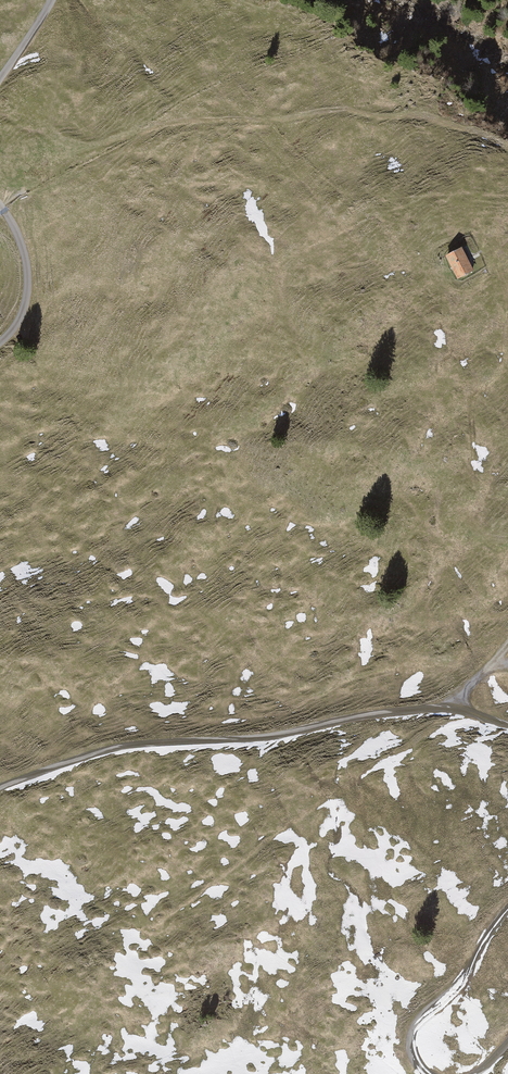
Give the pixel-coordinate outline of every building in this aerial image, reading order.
[(463,251),(447,260),(458,282),(474,273),(463,251)]
